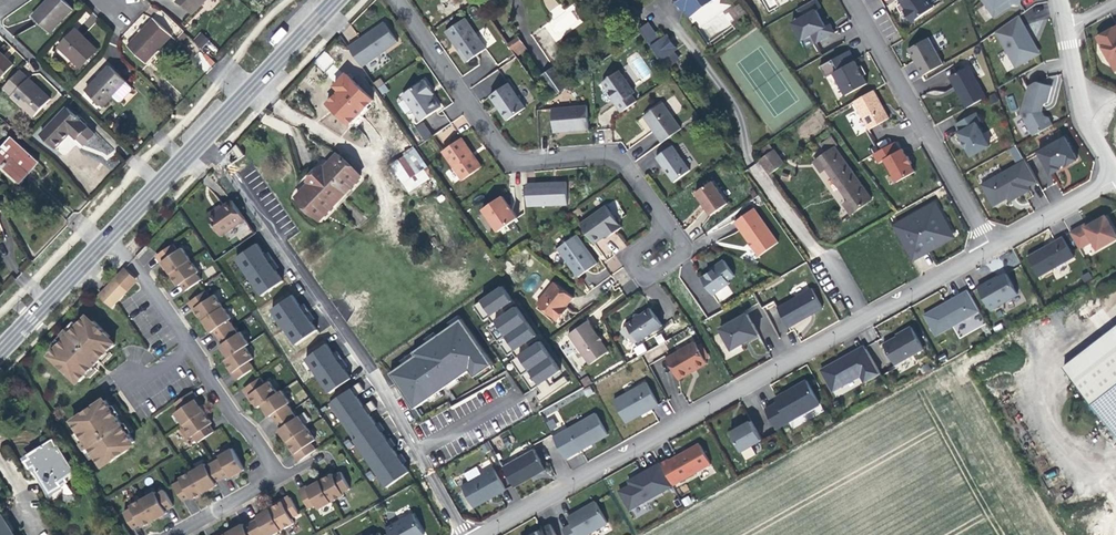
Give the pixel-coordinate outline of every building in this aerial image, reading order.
[(33,16),(50,32),(72,8),(64,0),(48,0),(33,16)] [(192,14),(206,0),(178,0),(192,14)] [(683,4),(686,2),(692,9),(705,0),(680,0),(683,4)] [(802,17),(792,22),(802,40),(812,35),(816,43),(835,32),(830,24),(826,26),(822,20),(817,10),(821,7),(817,0),(814,0),(797,9),(802,17)] [(933,8),(928,0),(900,0),(903,5),(906,10),(904,11),(912,22),(933,8)] [(1021,0),(984,0),(995,15),(1013,2),(1021,3),(1021,0)] [(683,4),(688,11),(692,9),(686,2),(683,4)] [(550,11),(554,19),(544,24),(553,41),(584,24),(573,4),(562,10),(560,6),(550,11)] [(153,17),(154,18),(171,36),(175,40),(184,32),(161,9),(153,17)] [(1019,17),(995,30),(1016,67),(1038,54),(1030,41),(1032,40),(1030,35),(1019,17)] [(144,63),(171,36),(154,18),(144,28),(126,45),(144,63)] [(466,19),(446,33),(457,48),(467,63),(486,49),(466,19)] [(366,34),(347,46),(361,66),(397,41),(384,22),(366,34)] [(642,32),(646,38),(653,32),(647,23),(639,29),(642,32)] [(1115,71),(1115,27),(1097,37),(1115,71)] [(87,40),(75,29),(58,46),(80,67),(97,49),(87,40)] [(200,32),(191,40),(200,49),(209,40),(200,32)] [(653,32),(646,38),(661,60),(673,51),(676,49),(665,35),(658,39),(653,32)] [(916,64),(923,76),(944,64),(929,37),(908,49),(916,64)] [(508,44),(511,50),(521,43),(517,38),(508,44)] [(1032,40),(1030,41),(1038,54),(1040,53),(1032,40)] [(206,70),(214,62),(201,50),(193,58),(206,70)] [(849,50),(820,66),(826,77),(834,73),(846,95),(868,83),(863,75),(860,70),(849,50)] [(14,64),(4,55),(0,51),(0,79),(14,64)] [(673,51),(661,60),(666,67),(678,58),(673,51)] [(516,57),(524,68),(527,66),(519,55),(516,57)] [(110,65),(86,90),(103,106),(113,95),(120,102),(133,88),(122,77),(110,65)] [(967,108),(987,97),(969,66),(949,77),(958,93),(967,108)] [(555,94),(566,87),(553,68),(542,76),(555,94)] [(619,69),(603,80),(611,91),(617,99),(615,100),(623,111),(638,100),(632,93),(634,91),(619,69)] [(344,71),(329,86),(335,92),(322,104),(346,128),(373,101),(344,71)] [(39,89),(28,78),(12,95),(34,116),(50,99),(39,89)] [(380,78),(373,83),(382,95),(389,91),(380,78)] [(424,80),(402,96),(419,122),(439,108),(433,98),(428,91),(431,90),(424,80)] [(508,82),(489,95),(497,107),(506,120),(525,107),(508,82)] [(1034,136),(1053,125),(1049,117),(1044,116),(1042,112),(1043,108),(1044,105),(1048,103),(1052,86),(1039,83),(1028,89),(1022,114),(1034,136)] [(874,90),(853,102),(869,129),(890,118),(883,105),(874,90)] [(1006,97),(1010,111),(1016,109),(1013,96),(1006,97)] [(654,129),(662,142),(681,129),(662,102),(644,115),(654,129)] [(550,109),(552,133),(571,131),(588,130),(586,106),(550,109)] [(67,107),(41,134),(54,147),(70,132),(76,138),(87,127),(76,116),(67,107)] [(981,121),(977,112),(956,124),(961,131),(958,133),(964,143),(971,156),(990,146),(977,123),(981,121)] [(424,141),(432,136),(424,122),(415,126),(424,141)] [(114,168),(120,161),(112,155),(116,150),(95,132),(85,145),(114,168)] [(461,136),(441,149),(461,179),(481,166),(471,151),(461,136)] [(1039,152),(1051,174),(1061,169),(1060,166),(1063,164),(1067,162),(1068,165),(1078,159),(1066,137),(1039,152)] [(12,138),(4,148),(6,150),(0,156),(0,161),(6,166),(8,164),(23,178),(31,169),(38,161),(12,138)] [(878,163),(884,159),(900,150),(895,142),(873,154),(878,163)] [(689,170),(672,145),(656,157),(664,169),(673,181),(689,170)] [(1015,146),(1009,149),(1015,160),(1021,157),(1015,146)] [(414,147),(388,164),(408,193),(429,178),(423,170),(428,167),(414,147)] [(851,214),(871,200),(833,147),(813,162),(820,172),(826,168),(848,200),(843,203),(851,214)] [(772,149),(758,160),(769,174),(783,164),(772,149)] [(900,150),(884,159),(897,182),(915,172),(909,161),(902,149),(900,150)] [(296,198),(320,220),(335,203),(331,199),(342,187),(347,191),(361,175),(338,154),(325,168),(322,165),(314,174),(307,181),(310,184),(296,198)] [(994,206),(1008,198),(1012,195),(1014,199),(1030,190),(1028,186),(1037,181),(1025,160),(981,185),(994,206)] [(727,203),(711,181),(694,193),(703,205),(710,214),(727,203)] [(549,182),(526,183),(527,206),(567,204),(566,182),(549,182)] [(331,199),(335,203),(347,191),(342,187),(331,199)] [(501,196),(482,209),(497,232),(517,218),(510,208),(501,196)] [(221,239),(245,222),(231,202),(225,206),(221,209),(207,219),(221,239)] [(935,203),(893,226),(909,255),(928,244),(933,245),(943,239),(940,234),(950,229),(935,203)] [(606,205),(580,223),(594,243),(606,235),(611,231),(612,234),(622,227),(606,205)] [(206,217),(207,219),(221,209),(220,207),(206,217)] [(777,242),(754,208),(734,222),(746,238),(758,255),(777,242)] [(1071,233),(1079,249),(1093,241),(1098,249),(1115,239),(1115,235),(1106,216),(1094,222),(1086,227),(1085,225),(1071,233)] [(955,238),(950,229),(940,234),(943,239),(933,245),(928,244),(909,255),(912,261),(934,249),(955,238)] [(588,251),(576,234),(556,248),(577,278),(597,264),(588,251)] [(1046,246),(1028,257),(1039,277),(1074,258),(1063,237),(1046,246)] [(154,254),(158,261),(174,250),(169,243),(154,254)] [(256,244),(235,259),(261,296),(282,282),(274,271),(278,268),(267,253),(264,255),(256,244)] [(175,285),(177,283),(193,272),(195,271),(179,247),(174,250),(158,261),(160,263),(171,280),(175,285)] [(696,280),(686,287),(698,304),(714,293),(712,290),(719,285),(708,269),(699,276),(700,277),(696,280)] [(131,280),(122,271),(96,297),(109,309),(122,296),(119,293),(131,280)] [(198,279),(193,272),(177,283),(182,290),(198,279)] [(999,277),(994,280),(994,279),(978,288),(990,310),(1018,294),(1007,273),(999,277)] [(573,296),(554,281),(536,303),(557,320),(563,312),(561,311),(564,307),(573,296)] [(502,286),(473,306),(483,321),(491,315),(498,310),(502,308),(512,301),(502,286)] [(823,308),(812,288),(778,308),(789,327),(808,317),(823,308)] [(187,301),(191,308),(207,297),(202,290),(187,301)] [(936,336),(980,311),(968,290),(952,299),(952,301),(947,304),(946,302),(924,315),(936,336)] [(201,322),(222,308),(212,294),(207,297),(191,308),(194,312),(201,322)] [(293,294),(269,308),(290,346),(315,332),(293,294)] [(841,300),(835,303),(841,312),(846,309),(841,300)] [(495,321),(487,326),(507,355),(516,350),(523,345),(527,342),(536,335),(516,306),(506,313),(502,316),(495,321)] [(635,316),(625,323),(637,341),(661,324),(649,307),(642,312),(639,314),(635,313),(635,316)] [(222,308),(201,322),(208,332),(210,330),(226,319),(229,318),(222,308)] [(506,313),(502,308),(498,310),(499,311),(495,314),(498,318),(502,315),(502,316),(506,313)] [(491,315),(495,321),(502,316),(502,315),(498,318),(495,314),(499,311),(498,310),(491,315)] [(759,335),(747,314),(720,329),(732,349),(747,341),(759,335)] [(448,323),(450,326),(460,319),(457,316),(448,323)] [(83,318),(68,334),(62,340),(48,355),(54,362),(52,364),(69,379),(71,377),(78,383),(83,377),(107,352),(112,347),(105,340),(108,338),(91,322),(89,325),(83,318)] [(220,344),(236,333),(226,319),(210,330),(214,336),(220,344)] [(415,356),(403,365),(428,400),(440,391),(446,387),(457,379),(463,375),(469,370),(474,377),(492,365),(460,319),(450,326),(426,343),(417,350),(412,353),(415,356)] [(568,334),(589,364),(608,351),(598,336),(587,321),(568,334)] [(1061,365),(1115,440),(1115,325),(1061,365)] [(897,335),(897,337),(898,338),(895,340),(892,339),(884,344),(896,365),(924,349),(912,327),(897,335)] [(62,340),(68,334),(65,330),(59,336),(62,340)] [(226,357),(242,346),(247,343),(238,331),(236,333),(220,344),(218,345),(221,351),(226,357)] [(414,346),(417,350),(426,343),(424,339),(414,346)] [(546,381),(546,380),(551,377),(560,370),(540,341),(531,348),(527,351),(520,355),(511,361),(532,390),(537,387),(539,385),(539,386),(546,381)] [(527,351),(531,348),(527,342),(523,345),(523,346),(519,349),(522,353),(526,350),(527,351)] [(707,363),(695,342),(667,358),(679,380),(691,373),(691,371),(695,369),(696,370),(707,363)] [(644,344),(634,347),(637,355),(646,352),(644,344)] [(327,345),(305,360),(329,394),(350,379),(343,369),(347,367),(336,352),(333,354),(327,345)] [(516,350),(520,355),(527,351),(526,350),(522,353),(519,349),(523,346),(523,345),(516,350)] [(242,346),(226,357),(222,360),(229,369),(234,378),(250,367),(245,360),(250,357),(242,346)] [(864,346),(847,356),(848,359),(866,349),(864,346)] [(841,359),(821,370),(833,391),(860,376),(864,382),(880,373),(866,349),(848,359),(847,356),(841,359)] [(400,361),(403,365),(415,356),(412,353),(400,361)] [(241,387),(246,394),(262,383),(257,376),(241,387)] [(569,382),(565,376),(555,383),(541,393),(536,396),(540,402),(569,382)] [(860,376),(833,391),(836,397),(864,382),(860,376)] [(555,383),(551,377),(546,380),(546,381),(539,386),(539,385),(537,387),(541,393),(555,383)] [(255,406),(258,404),(275,392),(267,379),(262,383),(246,394),(250,400),(255,406)] [(765,409),(775,426),(787,419),(789,422),(820,404),(807,380),(796,386),(797,389),(776,400),(777,403),(765,409)] [(647,382),(614,401),(626,423),(645,413),(659,405),(647,382)] [(775,398),(776,400),(797,389),(796,386),(787,391),(775,398)] [(354,387),(328,405),(387,487),(409,472),(403,464),(406,461),(401,454),(398,456),(392,448),(395,446),(390,439),(387,441),(381,432),(384,430),(379,423),(376,425),(369,414),(372,412),(367,405),(363,407),(356,396),(359,394),(354,387)] [(267,415),(269,414),(285,402),(288,400),(280,389),(275,392),(258,404),(263,410),(267,415)] [(172,403),(177,410),(193,398),(188,392),(172,403)] [(191,435),(207,424),(210,423),(206,418),(196,403),(193,398),(177,410),(172,413),(189,437),(191,435)] [(70,425),(83,442),(88,449),(100,467),(108,461),(109,464),(128,451),(126,448),(133,443),(129,436),(111,411),(104,401),(96,407),(94,404),(76,417),(78,419),(70,425)] [(278,427),(295,415),(285,402),(269,414),(278,427)] [(290,449),(292,452),(308,441),(314,437),(297,414),(295,415),(278,427),(276,429),(279,434),(290,449)] [(568,430),(580,451),(596,442),(608,435),(596,414),(568,430)] [(787,419),(775,426),(776,429),(789,422),(787,419)] [(762,440),(751,421),(742,426),(731,432),(742,451),(762,440)] [(212,431),(207,424),(191,435),(196,442),(212,431)] [(75,473),(55,439),(39,449),(28,455),(31,459),(27,461),(31,468),(35,466),(52,493),(64,486),(63,485),(61,481),(75,473)] [(313,448),(308,441),(292,452),(298,459),(313,448)] [(84,452),(88,449),(83,442),(79,445),(84,452)] [(487,442),(482,445),(486,452),(491,449),(487,442)] [(0,448),(0,451),(6,460),(15,455),(8,443),(0,448)] [(668,459),(660,463),(673,486),(711,464),(700,443),(683,452),(669,460),(668,459)] [(218,454),(220,456),(229,473),(230,475),(237,471),(244,468),(232,447),(218,454)] [(533,449),(503,467),(514,487),(532,477),(545,470),(533,449)] [(206,464),(215,481),(229,473),(220,456),(206,464)] [(205,462),(193,468),(205,490),(210,487),(216,483),(215,481),(206,464),(205,462)] [(630,510),(673,486),(660,463),(635,478),(637,481),(631,485),(620,491),(630,510)] [(205,490),(193,468),(179,476),(181,479),(190,495),(191,498),(198,494),(205,490)] [(505,489),(494,469),(462,486),(474,507),(492,497),(505,489)] [(339,471),(332,476),(341,492),(348,488),(339,471)] [(342,495),(341,492),(332,476),(330,473),(325,476),(310,485),(304,488),(314,504),(316,509),(342,495)] [(190,495),(181,479),(173,483),(182,499),(190,495)] [(156,492),(165,509),(172,505),(163,488),(156,492)] [(307,508),(314,504),(304,488),(297,492),(307,508)] [(167,511),(165,509),(156,492),(155,490),(144,496),(156,517),(162,514),(167,511)] [(156,517),(144,496),(129,504),(131,506),(140,523),(141,525),(145,523),(156,517)] [(280,502),(289,518),(296,514),(287,497),(280,502)] [(255,518),(265,534),(271,534),(292,523),(289,518),(280,502),(276,504),(260,512),(254,516),(255,518)] [(563,529),(566,534),(587,534),(608,523),(596,502),(581,510),(568,518),(571,525),(563,529)] [(140,523),(131,506),(123,510),(133,527),(140,523)] [(0,514),(0,534),(13,534),(0,514)] [(387,529),(390,534),(423,534),(424,534),(413,514),(387,529)] [(246,534),(265,534),(255,518),(241,526),(246,534)] [(241,526),(240,524),(236,526),(220,534),(246,534),(241,526)] [(550,524),(537,532),(531,534),(556,534),(550,524)]
